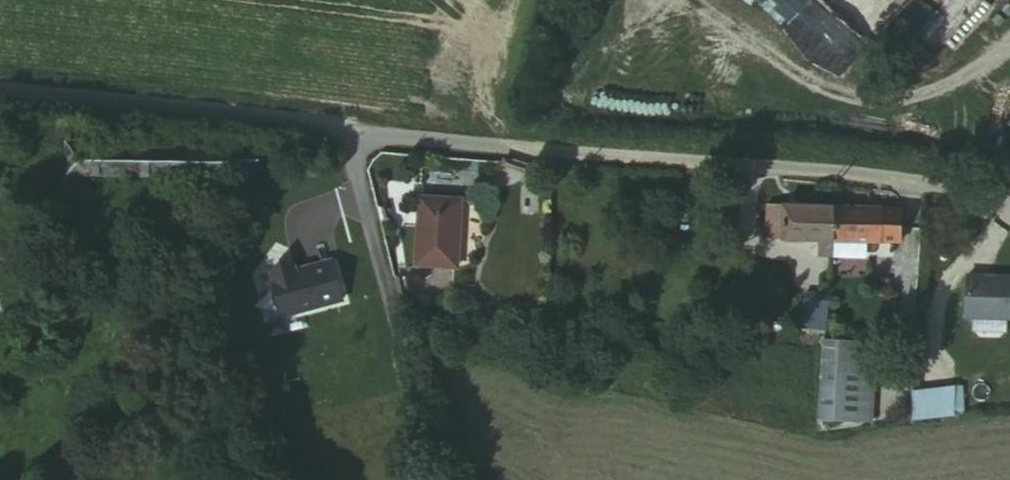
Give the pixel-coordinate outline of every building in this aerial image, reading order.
[(908,0),(876,0),(894,16),(908,0)] [(258,180),(258,150),(72,147),(71,178),(258,180)] [(426,265),(470,269),(474,200),(430,197),(426,265)] [(780,238),(781,209),(761,207),(759,237),(780,238)] [(829,242),(830,210),(781,209),(780,238),(780,241),(810,242),(829,242)] [(901,212),(830,210),(829,242),(845,243),(856,243),(899,244),(901,212)] [(828,257),(829,242),(810,242),(810,256),(828,257)] [(845,243),(829,242),(828,257),(844,258),(845,243)] [(855,259),(856,243),(845,243),(844,258),(855,259)] [(279,272),(270,281),(285,325),(343,305),(330,267),(294,280),(292,275),(279,272)] [(967,282),(967,324),(1009,324),(1009,282),(967,282)] [(798,330),(813,331),(816,296),(800,295),(798,330)] [(824,348),(821,420),(833,422),(833,418),(837,354),(837,349),(824,348)] [(871,355),(837,354),(833,418),(867,420),(871,355)] [(912,422),(950,418),(947,393),(913,398),(912,422)]
